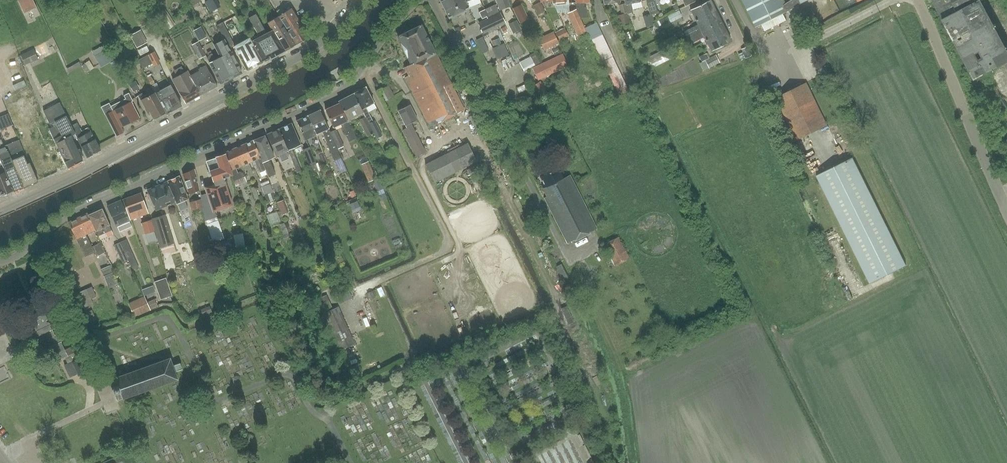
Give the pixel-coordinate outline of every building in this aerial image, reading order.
[(25,13),(37,7),(34,0),(19,0),(25,13)] [(319,10),(329,0),(308,0),(319,10)] [(465,0),(440,0),(443,6),(449,18),(469,8),(465,0)] [(509,5),(508,0),(497,0),(500,10),(509,5)] [(576,9),(580,19),(587,18),(586,8),(583,8),(583,3),(589,2),(589,0),(576,0),(576,9)] [(625,4),(628,13),(632,13),(630,4),(641,1),(641,0),(625,0),(625,4)] [(648,6),(650,15),(658,13),(654,1),(656,0),(646,0),(648,6)] [(717,10),(712,0),(711,0),(691,9),(696,20),(717,10)] [(756,27),(789,11),(786,4),(784,0),(743,0),(756,27)] [(789,11),(801,4),(800,0),(792,0),(786,4),(789,11)] [(975,79),(1006,62),(1006,50),(981,0),(933,0),(975,79)] [(534,6),(539,14),(545,11),(540,2),(534,6)] [(513,8),(520,23),(528,18),(521,4),(513,8)] [(621,15),(617,16),(619,26),(630,23),(628,13),(625,4),(619,6),(621,15)] [(495,5),(485,9),(489,16),(498,12),(495,5)] [(648,6),(641,7),(643,16),(643,17),(646,27),(653,25),(650,15),(648,6)] [(278,17),(296,45),(309,37),(291,8),(278,17)] [(166,9),(155,15),(162,26),(165,24),(168,29),(175,25),(166,9)] [(489,16),(485,9),(480,12),(483,18),(487,16),(487,17),(489,16)] [(576,9),(567,13),(577,36),(586,32),(580,19),(576,9)] [(701,30),(721,20),(717,10),(696,20),(699,24),(683,32),(686,38),(701,30)] [(671,23),(673,21),(682,17),(679,11),(667,17),(671,23)] [(500,12),(478,23),(483,34),(505,24),(500,12)] [(142,27),(151,23),(146,14),(138,18),(142,27)] [(273,31),(267,33),(256,14),(249,18),(259,37),(251,42),(262,61),(277,53),(278,54),(284,51),(285,51),(273,31)] [(278,17),(268,23),(273,31),(285,51),(296,45),(278,17)] [(513,34),(522,30),(517,20),(508,24),(513,34)] [(706,41),(726,31),(721,20),(701,30),(686,38),(690,45),(705,37),(706,41)] [(222,22),(217,25),(224,40),(229,49),(235,46),(222,22)] [(587,27),(590,33),(599,28),(597,23),(587,27)] [(430,127),(465,109),(423,24),(399,36),(412,64),(405,67),(410,76),(406,78),(430,127)] [(198,41),(206,37),(201,27),(193,31),(198,41)] [(559,40),(569,36),(565,28),(556,32),(559,40)] [(592,38),(602,33),(599,28),(590,33),(592,38)] [(135,47),(148,41),(142,29),(129,36),(135,47)] [(726,31),(706,41),(711,51),(731,41),(726,31)] [(539,39),(544,50),(558,44),(553,33),(539,39)] [(595,43),(604,39),(602,33),(592,38),(595,43)] [(486,44),(482,37),(476,40),(480,47),(486,44)] [(262,61),(251,42),(249,38),(235,46),(248,71),(263,63),(262,61)] [(501,44),(499,39),(492,41),(494,47),(501,44)] [(597,49),(607,44),(604,39),(595,43),(597,49)] [(232,79),(242,74),(232,52),(231,52),(224,40),(214,45),(221,59),(232,79)] [(199,60),(202,58),(206,56),(198,41),(191,45),(199,60)] [(600,54),(610,50),(607,44),(597,49),(600,54)] [(743,50),(747,58),(752,56),(748,47),(743,50)] [(646,59),(651,69),(672,58),(667,48),(646,59)] [(33,49),(20,56),(25,65),(33,62),(34,63),(38,61),(37,59),(33,49)] [(232,79),(221,59),(220,57),(215,60),(211,50),(207,52),(209,56),(207,58),(209,63),(213,70),(213,69),(221,84),(232,79)] [(602,60),(612,55),(610,50),(600,54),(602,60)] [(155,51),(138,60),(143,68),(152,63),(154,66),(161,63),(155,51)] [(530,57),(535,65),(539,62),(534,53),(530,55),(530,57)] [(532,68),(537,80),(567,66),(561,54),(532,68)] [(605,65),(615,60),(612,55),(602,60),(605,65)] [(709,68),(720,63),(716,55),(700,64),(703,71),(709,68)] [(91,70),(94,68),(89,60),(86,63),(82,65),(87,72),(90,70),(91,70)] [(608,70),(617,66),(615,60),(605,65),(608,70)] [(203,94),(218,86),(206,66),(199,69),(200,71),(190,76),(201,95),(203,94)] [(610,76),(620,71),(617,66),(608,70),(610,76)] [(190,76),(188,71),(173,79),(186,103),(201,95),(190,76)] [(613,81),(622,76),(620,71),(610,76),(613,81)] [(615,86),(625,82),(622,76),(613,81),(615,86)] [(540,100),(550,95),(541,81),(532,87),(540,100)] [(618,92),(627,87),(625,82),(615,86),(618,92)] [(828,126),(807,82),(776,97),(797,141),(828,126)] [(167,113),(182,105),(171,85),(156,93),(166,111),(167,113)] [(393,96),(387,85),(383,88),(388,98),(393,96)] [(375,103),(367,88),(366,86),(354,93),(362,109),(363,112),(377,139),(382,136),(374,121),(373,121),(366,108),(375,103)] [(627,87),(618,92),(620,97),(629,93),(630,92),(627,87)] [(166,111),(156,93),(155,92),(148,95),(147,94),(143,96),(142,93),(138,95),(148,113),(151,111),(154,117),(156,116),(157,117),(163,113),(164,112),(166,111)] [(109,103),(101,107),(115,136),(124,132),(121,127),(139,118),(131,102),(133,102),(129,93),(124,96),(126,100),(111,107),(109,103)] [(376,139),(377,139),(363,112),(362,109),(354,93),(339,101),(340,103),(349,121),(355,117),(357,121),(358,121),(367,137),(373,133),(376,139)] [(54,140),(66,168),(83,160),(81,156),(83,155),(80,149),(77,150),(71,136),(75,134),(60,103),(43,111),(50,125),(55,123),(56,126),(52,128),(57,138),(54,140)] [(348,121),(349,121),(340,103),(326,110),(334,127),(341,124),(349,142),(356,139),(352,130),(352,131),(348,121)] [(418,120),(410,105),(398,111),(407,128),(403,130),(417,157),(426,152),(412,123),(418,120)] [(337,149),(330,132),(320,110),(308,115),(317,133),(322,131),(334,161),(341,158),(337,149)] [(317,136),(316,134),(317,133),(308,115),(297,121),(305,141),(317,136)] [(75,134),(77,137),(87,157),(101,150),(88,126),(82,129),(77,121),(72,123),(78,133),(75,134)] [(289,151),(293,159),(298,172),(302,171),(293,149),(301,145),(293,125),(292,123),(280,129),(289,151)] [(289,151),(280,129),(267,134),(277,156),(289,151)] [(330,132),(337,149),(343,147),(336,129),(330,132)] [(12,160),(8,152),(8,151),(0,135),(0,159),(1,162),(4,168),(5,172),(14,191),(23,187),(14,164),(12,160)] [(266,171),(268,177),(275,174),(270,162),(271,162),(270,159),(275,157),(265,135),(254,140),(262,159),(266,171)] [(30,162),(38,180),(47,176),(46,175),(50,174),(50,175),(66,168),(54,140),(52,136),(37,142),(38,146),(36,147),(33,140),(23,145),(30,162)] [(262,159),(254,140),(244,144),(252,162),(253,166),(256,165),(260,173),(266,171),(262,159)] [(477,162),(467,143),(425,164),(435,183),(477,162)] [(236,169),(252,162),(244,144),(225,152),(226,153),(231,170),(233,174),(234,181),(243,177),(241,172),(237,173),(236,169)] [(304,150),(313,174),(319,171),(310,147),(304,150)] [(14,164),(23,187),(35,182),(38,180),(30,162),(27,163),(23,155),(17,158),(13,150),(8,152),(12,160),(14,164)] [(234,181),(233,174),(231,170),(226,153),(216,157),(216,158),(207,161),(214,183),(217,191),(224,189),(227,188),(224,179),(225,178),(225,177),(232,175),(234,181)] [(326,153),(321,154),(324,164),(329,162),(326,153)] [(906,266),(853,158),(817,176),(870,284),(906,266)] [(361,165),(369,182),(376,179),(369,162),(361,165)] [(567,243),(597,229),(570,175),(564,178),(558,167),(547,173),(546,172),(540,175),(546,187),(543,188),(547,196),(544,198),(567,243)] [(190,194),(199,190),(195,170),(182,175),(190,194)] [(5,172),(0,174),(0,194),(3,196),(14,191),(5,172)] [(179,176),(168,181),(176,201),(176,203),(188,199),(180,178),(179,176)] [(168,181),(148,190),(157,210),(176,201),(168,181)] [(233,205),(227,188),(224,189),(217,191),(214,183),(214,184),(205,187),(207,195),(202,196),(205,220),(216,217),(214,211),(233,205)] [(276,198),(271,183),(263,187),(268,202),(276,198)] [(131,219),(149,213),(141,193),(124,199),(131,219)] [(201,199),(190,202),(192,212),(202,209),(201,199)] [(283,200),(278,202),(282,215),(283,215),(284,216),(286,216),(286,214),(288,213),(283,200)] [(129,220),(130,220),(121,201),(108,206),(116,226),(117,225),(120,230),(131,225),(129,220)] [(360,207),(357,201),(350,205),(352,210),(360,207)] [(99,235),(112,230),(102,209),(89,215),(96,229),(99,235)] [(279,210),(268,214),(272,224),(283,221),(279,210)] [(89,215),(89,214),(88,213),(79,217),(86,234),(96,229),(89,215)] [(166,216),(153,219),(161,248),(175,244),(166,216)] [(85,257),(95,252),(92,247),(86,234),(79,217),(69,222),(85,257)] [(213,241),(225,238),(221,219),(209,222),(213,241)] [(147,233),(154,231),(151,220),(142,223),(145,234),(147,233)] [(604,245),(615,265),(630,257),(618,237),(604,245)] [(120,242),(128,260),(134,271),(140,268),(126,239),(120,242)] [(101,242),(92,247),(95,252),(97,257),(105,252),(101,242)] [(123,263),(128,260),(120,242),(114,245),(123,263)] [(193,248),(195,258),(202,256),(200,246),(193,248)] [(104,276),(114,272),(115,272),(112,265),(101,269),(104,276)] [(114,272),(104,276),(108,287),(118,283),(114,272)] [(172,296),(166,278),(158,281),(164,298),(172,296)] [(96,296),(92,288),(87,290),(90,299),(96,296)] [(150,294),(148,288),(142,290),(144,296),(150,294)] [(151,309),(148,302),(145,296),(129,303),(135,317),(151,309)] [(148,302),(151,309),(158,306),(155,299),(148,302)] [(48,303),(22,316),(23,317),(32,338),(44,333),(47,339),(55,336),(52,329),(59,326),(49,305),(48,303)] [(355,344),(339,307),(324,313),(340,350),(355,344)] [(55,336),(47,339),(57,360),(65,357),(78,350),(83,348),(79,337),(77,335),(70,338),(67,330),(55,336)] [(78,350),(65,357),(68,364),(80,358),(80,359),(82,358),(78,350)] [(68,364),(65,365),(70,377),(78,373),(79,376),(86,372),(80,359),(80,358),(68,364)] [(173,365),(170,358),(115,378),(117,385),(112,387),(115,394),(117,399),(123,397),(123,398),(178,379),(175,371),(183,369),(180,363),(173,365)] [(9,377),(6,368),(0,370),(0,380),(9,377)] [(18,409),(11,411),(21,438),(27,436),(18,409)]
